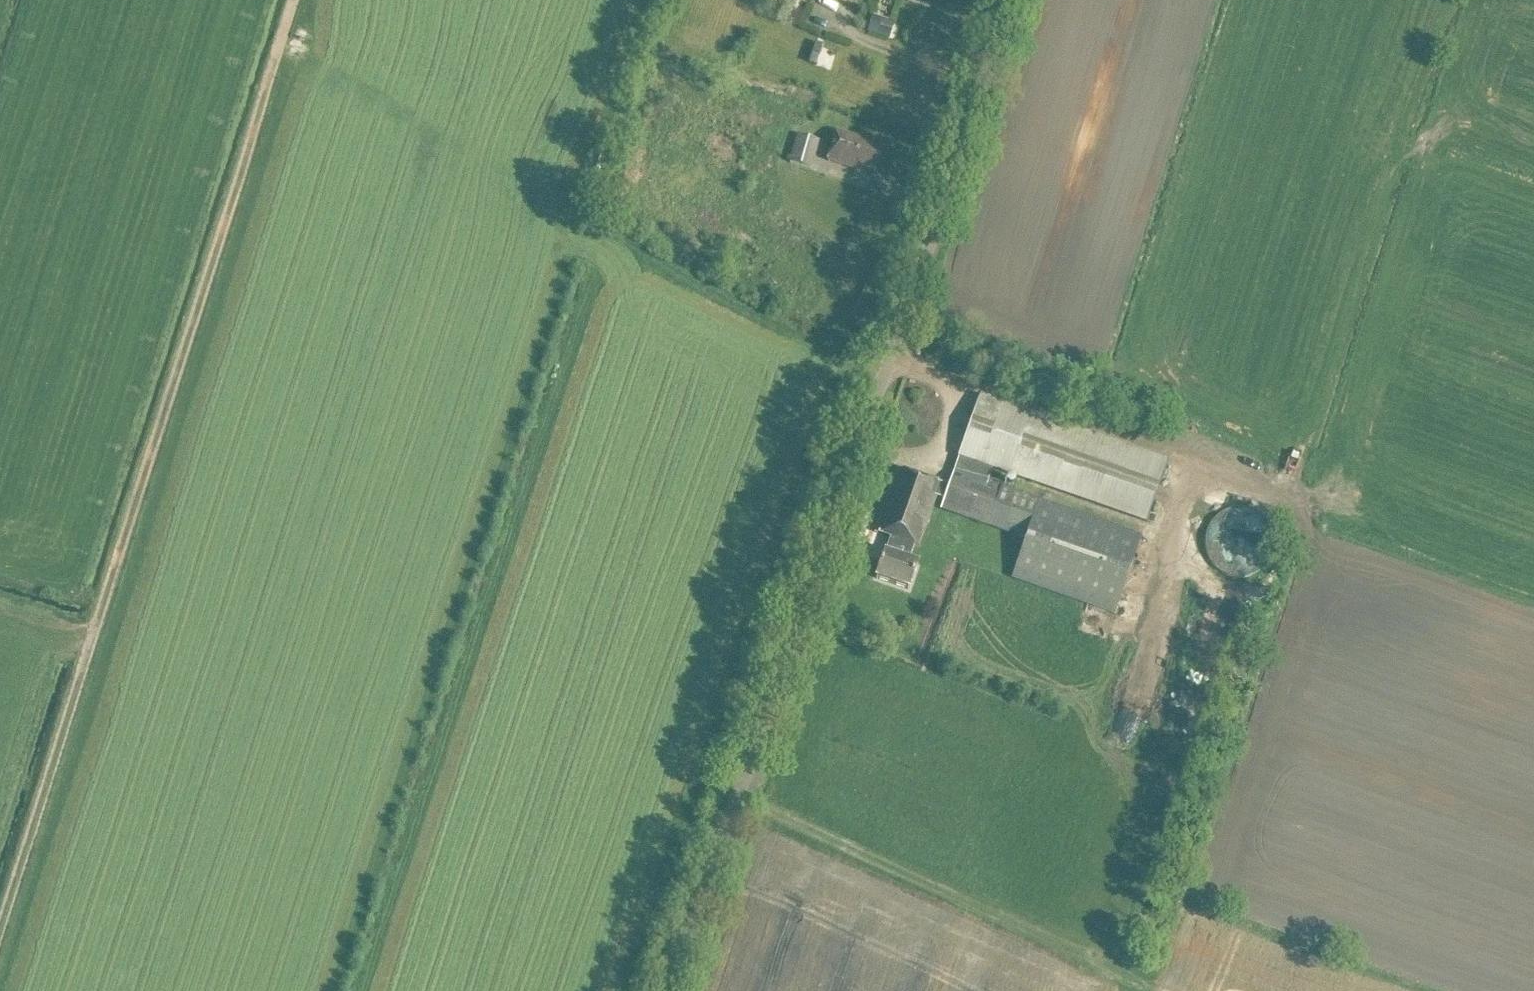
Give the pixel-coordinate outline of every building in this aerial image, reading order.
[(895,24),(873,17),(867,34),(889,42),(895,24)] [(815,66),(831,69),(834,48),(818,45),(815,66)] [(875,172),(880,154),(870,151),(872,146),(836,134),(827,162),(854,171),(856,166),(875,172)] [(811,170),(819,143),(796,137),(789,164),(811,170)] [(1146,524),(1167,465),(980,398),(949,487),(899,470),(876,535),(890,540),(885,555),(884,554),(875,579),(908,591),(917,566),(908,562),(914,548),(917,549),(937,493),(945,496),(940,510),(1025,540),(1011,580),(1113,616),(1141,539),(987,485),(992,470),(1146,524)] [(1241,580),(1247,579),(1254,577),(1261,572),(1266,568),(1270,562),(1273,555),(1275,549),(1275,542),(1274,536),(1270,527),(1267,522),(1261,516),(1254,512),(1245,509),(1236,509),(1229,510),(1224,512),(1217,517),(1212,521),(1207,531),(1204,539),(1204,549),(1207,559),(1211,566),(1218,573),(1224,577),(1231,579),(1241,580)] [(1159,676),(1149,673),(1151,667),(1142,664),(1121,732),(1141,737),(1159,676)]
